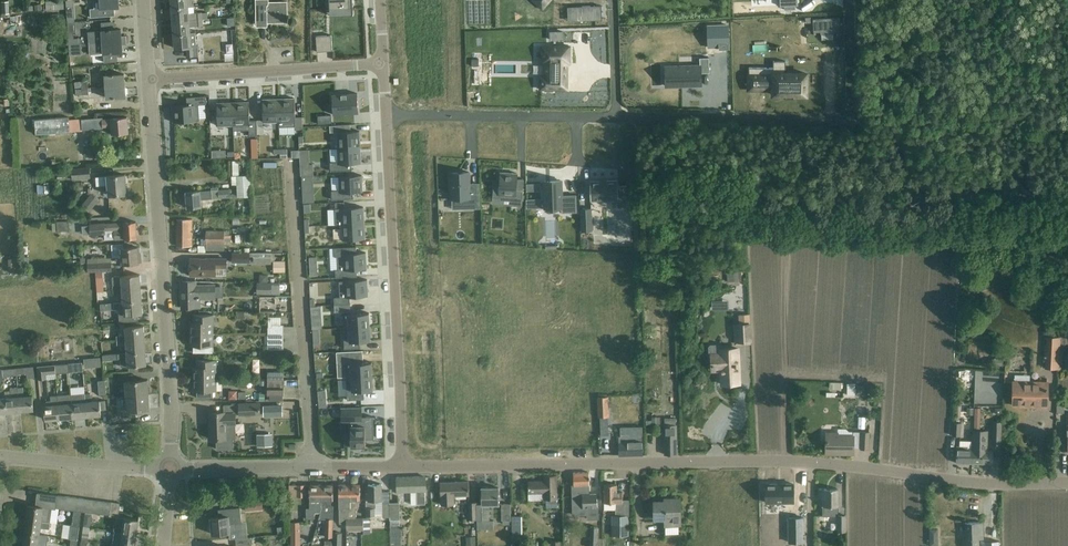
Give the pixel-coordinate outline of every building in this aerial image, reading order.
[(119,0),(94,0),(94,8),(90,8),(91,17),(115,15),(114,7),(119,7),(119,0)] [(287,22),(287,1),(268,2),(268,0),(256,0),(257,25),(267,25),(267,18),(272,18),(272,21),(287,20),(287,22)] [(330,8),(353,7),(353,0),(329,0),(330,8)] [(64,1),(46,1),(46,10),(64,9),(64,1)] [(578,21),(602,20),(601,6),(577,7),(578,21)] [(202,13),(189,14),(189,7),(172,8),(173,21),(203,19),(208,19),(207,13),(202,14),(202,13)] [(1,15),(0,22),(0,26),(16,28),(17,17),(1,15)] [(840,18),(813,19),(814,32),(821,32),(821,34),(834,33),(834,32),(840,32),(840,18)] [(191,33),(191,27),(203,26),(203,19),(173,21),(174,34),(191,33)] [(88,43),(127,40),(126,35),(121,36),(120,30),(121,30),(121,29),(116,29),(115,21),(101,22),(101,30),(88,31),(88,43)] [(551,40),(563,39),(563,31),(550,32),(551,40)] [(191,33),(174,34),(176,48),(187,47),(194,47),(197,47),(195,33),(191,33)] [(332,35),(316,36),(317,51),(333,50),(332,35)] [(104,62),(107,62),(118,61),(117,52),(123,52),(122,51),(121,45),(127,44),(127,40),(88,43),(89,54),(103,53),(104,62)] [(82,43),(79,43),(69,44),(70,55),(82,54),(82,43)] [(550,76),(540,75),(540,89),(545,89),(545,91),(553,91),(553,89),(567,89),(567,64),(569,64),(569,46),(542,46),(542,63),(550,63),(550,76)] [(195,56),(194,47),(187,47),(187,57),(195,56)] [(700,65),(664,66),(665,86),(701,85),(701,72),(709,72),(709,57),(700,57),(700,65)] [(772,69),(747,68),(747,91),(772,91),(772,96),(784,96),(784,98),(793,98),(793,96),(805,96),(805,74),(784,74),(785,62),(772,62),(772,69)] [(471,67),(470,84),(480,85),(481,67),(471,67)] [(106,87),(125,85),(124,74),(105,75),(106,87)] [(126,96),(125,85),(106,87),(107,98),(126,96)] [(357,93),(332,95),(333,115),(359,113),(357,93)] [(187,105),(172,106),(174,122),(200,121),(199,118),(206,118),(205,104),(206,104),(206,96),(187,97),(187,105)] [(280,99),(279,99),(279,122),(279,127),(282,127),(295,126),(295,110),(295,98),(292,98),(280,99)] [(271,99),(263,99),(263,122),(275,122),(279,122),(279,99),(271,99)] [(233,102),(217,103),(218,126),(233,125),(234,125),(233,102)] [(249,102),(233,102),(234,125),(233,125),(233,130),(249,130),(249,136),(257,136),(257,120),(250,120),(249,102)] [(318,115),(319,124),(332,123),(331,114),(318,115)] [(82,132),(81,116),(34,117),(34,133),(82,132)] [(111,134),(118,134),(129,133),(127,117),(102,119),(102,126),(111,126),(111,134)] [(96,119),(82,120),(83,129),(97,128),(96,119)] [(360,131),(337,132),(338,148),(360,147),(360,131)] [(338,161),(330,162),(330,171),(352,170),(352,164),(361,163),(360,147),(338,148),(338,161)] [(312,161),(300,162),(300,173),(313,172),(312,161)] [(89,167),(71,168),(72,179),(90,178),(89,167)] [(469,172),(451,173),(452,199),(470,198),(470,206),(480,205),(480,189),(470,189),(469,172)] [(494,183),(493,197),(514,199),(514,205),(522,206),(523,190),(516,190),(517,173),(501,172),(500,183),(494,183)] [(108,195),(115,194),(126,193),(125,174),(95,177),(96,186),(107,185),(108,195)] [(237,197),(251,196),(250,175),(236,176),(237,197)] [(340,190),(331,190),(332,200),(353,199),(353,192),(363,192),(362,175),(339,176),(340,190)] [(624,176),(596,176),(596,195),(624,195),(624,203),(633,203),(633,181),(624,181),(624,176)] [(562,181),(543,181),(544,199),(544,207),(544,208),(562,207),(562,212),(576,211),(576,195),(562,196),(562,181)] [(525,192),(540,192),(540,182),(525,182),(525,192)] [(211,190),(197,191),(186,192),(187,207),(203,206),(202,200),(212,199),(212,198),(231,197),(230,188),(218,189),(218,187),(211,188),(211,190)] [(311,189),(302,189),(302,196),(302,203),(307,202),(311,202),(311,189)] [(89,212),(99,201),(92,194),(82,205),(89,212)] [(450,197),(439,198),(440,211),(450,211),(450,197)] [(311,203),(303,204),(303,212),(311,212),(311,203)] [(363,207),(335,208),(336,225),(341,224),(364,223),(363,207)] [(591,208),(581,209),(582,231),(592,231),(591,208)] [(192,219),(190,219),(177,219),(177,246),(192,246),(192,219)] [(70,231),(69,221),(57,221),(58,231),(70,231)] [(106,223),(90,225),(91,235),(105,234),(105,239),(115,239),(124,239),(126,239),(137,238),(136,222),(125,222),(108,223),(106,223)] [(364,223),(341,224),(342,240),(365,239),(364,223)] [(228,231),(206,231),(206,251),(224,251),(224,243),(231,243),(232,236),(228,236),(228,231)] [(138,254),(138,247),(123,248),(123,244),(112,244),(108,244),(108,250),(112,250),(113,257),(122,256),(122,264),(139,263),(139,262),(141,262),(141,254),(138,254)] [(356,246),(334,247),(335,257),(338,257),(338,269),(336,270),(336,277),(357,276),(357,269),(367,269),(366,252),(356,253),(356,246)] [(254,257),(275,258),(275,253),(232,252),(232,263),(249,263),(249,256),(254,256),(254,257)] [(1041,255),(1041,263),(1060,262),(1059,254),(1041,255)] [(7,272),(16,271),(16,257),(7,257),(7,272)] [(96,271),(109,271),(111,270),(111,262),(99,263),(98,258),(81,259),(82,273),(96,272),(96,271)] [(226,259),(202,259),(191,259),(191,275),(217,275),(217,267),(226,267),(226,259)] [(285,260),(273,261),(273,272),(286,272),(285,260)] [(735,280),(742,280),(741,272),(734,273),(735,280)] [(140,274),(121,276),(113,277),(113,285),(113,290),(141,288),(140,274)] [(260,274),(260,282),(268,282),(268,274),(260,274)] [(340,297),(334,297),(335,305),(350,304),(350,297),(368,296),(367,279),(339,281),(340,297)] [(194,281),(193,281),(182,282),(182,307),(199,307),(199,297),(213,297),(213,284),(194,284),(194,281)] [(268,294),(280,294),(280,284),(272,284),(272,282),(268,282),(260,282),(257,282),(257,295),(263,294),(263,297),(268,297),(268,294)] [(142,300),(141,288),(113,290),(114,295),(123,294),(123,302),(142,300)] [(727,308),(727,299),(712,299),(713,309),(727,308)] [(137,321),(137,314),(143,314),(142,300),(123,302),(110,303),(110,308),(114,308),(114,315),(119,315),(119,322),(137,321)] [(351,314),(343,314),(343,328),(370,327),(369,313),(351,314)] [(190,333),(213,334),(213,315),(194,314),(194,321),(194,324),(190,324),(190,333)] [(751,344),(750,314),(739,314),(739,323),(734,324),(735,345),(751,344)] [(117,341),(145,339),(144,325),(125,327),(126,335),(117,335),(117,341)] [(268,334),(284,334),(284,325),(272,325),(272,327),(268,327),(268,334)] [(370,327),(343,328),(344,349),(360,348),(360,341),(370,340),(370,327)] [(213,334),(190,333),(190,343),(193,343),(193,353),(212,353),(213,334)] [(284,334),(268,334),(268,349),(283,349),(284,334)] [(1059,368),(1061,338),(1046,337),(1045,357),(1047,357),(1047,367),(1059,368)] [(146,351),(145,339),(117,341),(117,346),(126,345),(127,353),(146,351)] [(738,348),(720,349),(720,346),(719,344),(710,344),(709,346),(709,354),(711,354),(712,370),(721,370),(722,384),(740,383),(738,348)] [(127,353),(118,354),(118,359),(121,359),(121,367),(146,365),(146,351),(127,353)] [(293,356),(281,357),(281,362),(284,362),(284,372),(292,371),(291,361),(293,361),(293,356)] [(94,358),(84,359),(85,368),(95,367),(94,358)] [(197,369),(193,369),(193,379),(217,379),(217,365),(217,360),(213,360),(208,360),(197,360),(197,366),(197,369)] [(372,362),(345,363),(346,377),(372,376),(372,362)] [(82,363),(68,364),(70,372),(83,371),(82,363)] [(70,379),(70,372),(68,364),(54,365),(55,374),(67,373),(67,379),(70,379)] [(47,379),(47,374),(55,374),(54,365),(38,367),(39,379),(47,379)] [(27,374),(27,379),(35,378),(34,367),(16,368),(16,375),(27,374)] [(974,373),(974,402),(1001,402),(1001,372),(974,373)] [(125,382),(126,396),(149,394),(147,380),(133,381),(133,374),(118,375),(118,382),(125,382)] [(372,376),(346,377),(347,400),(364,399),(364,390),(373,390),(372,376)] [(284,387),(284,378),(268,378),(268,387),(284,387)] [(193,379),(193,388),(197,388),(197,391),(197,398),(214,398),(214,391),(217,391),(217,379),(193,379)] [(107,395),(105,380),(98,381),(99,395),(107,395)] [(828,381),(828,389),(841,390),(841,382),(828,381)] [(1048,382),(1014,381),(1013,405),(1047,406),(1048,382)] [(865,395),(865,386),(856,386),(856,384),(847,383),(847,394),(865,395)] [(34,410),(33,399),(33,395),(24,396),(23,387),(18,388),(20,411),(34,410)] [(284,395),(284,387),(268,387),(267,395),(284,395)] [(6,412),(20,411),(18,388),(11,389),(11,397),(5,398),(6,412)] [(227,398),(236,399),(236,390),(228,389),(227,398)] [(324,389),(317,389),(317,405),(325,404),(324,389)] [(87,416),(86,402),(85,394),(85,393),(72,394),(72,403),(73,417),(87,416)] [(85,394),(86,402),(87,416),(101,415),(101,409),(106,409),(105,400),(92,401),(91,393),(85,394)] [(72,394),(58,395),(60,418),(73,417),(72,403),(72,394)] [(150,408),(149,394),(126,396),(127,410),(121,410),(121,417),(136,416),(135,409),(150,408)] [(46,420),(60,418),(58,395),(51,396),(51,401),(47,401),(44,405),(46,420)] [(599,417),(609,416),(608,397),(598,398),(599,417)] [(807,407),(814,404),(811,397),(804,399),(807,407)] [(235,423),(235,414),(260,413),(259,403),(224,405),(224,412),(210,413),(211,439),(216,439),(217,449),(233,449),(232,438),(235,438),(235,423)] [(362,417),(362,407),(341,407),(341,421),(350,421),(362,420),(362,417)] [(973,463),(993,464),(993,450),(988,450),(988,430),(980,430),(980,408),(974,408),(974,429),(972,429),(972,447),(974,447),(973,463)] [(362,420),(350,421),(351,447),(365,447),(365,439),(374,439),(373,416),(362,417),(362,420)] [(676,454),(676,434),(676,418),(665,418),(665,434),(665,454),(676,454)] [(1002,421),(993,421),(992,443),(1001,444),(1002,421)] [(961,422),(952,422),(952,435),(961,435),(961,422)] [(620,435),(618,436),(619,445),(619,456),(643,455),(643,435),(643,426),(620,427),(620,435)] [(838,433),(826,432),(826,454),(853,454),(854,448),(861,448),(869,448),(869,432),(853,431),(853,435),(838,435),(838,433)] [(271,434),(262,434),(263,440),(258,440),(258,446),(272,445),(271,434)] [(956,463),(973,463),(974,447),(972,447),(957,447),(956,463)] [(589,472),(573,473),(574,484),(574,486),(574,492),(575,508),(584,508),(587,508),(587,520),(598,519),(597,507),(597,494),(590,494),(590,493),(589,483),(589,472)] [(557,507),(557,499),(560,499),(560,492),(557,493),(557,475),(544,475),(544,481),(528,481),(529,500),(546,499),(546,508),(557,507)] [(426,504),(426,496),(425,476),(397,477),(397,491),(411,491),(411,505),(426,504)] [(440,482),(441,493),(441,505),(455,505),(454,495),(469,494),(469,481),(440,482)] [(350,484),(338,485),(339,523),(346,523),(346,517),(350,509),(351,508),(350,484)] [(350,509),(346,517),(346,523),(346,530),(363,530),(363,518),(356,518),(356,508),(359,508),(359,500),(360,500),(360,484),(350,484),(351,508),(350,509)] [(382,517),(390,517),(390,503),(382,503),(382,484),(368,484),(368,493),(366,493),(366,516),(382,516),(382,517)] [(622,509),(622,503),(622,492),(617,492),(617,484),(604,484),(604,503),(615,503),(615,509),(622,509)] [(772,484),(766,484),(766,502),(772,502),(781,502),(794,502),(793,484),(784,484),(772,484)] [(314,512),(320,512),(321,506),(321,485),(309,485),(310,508),(306,508),(306,519),(314,519),(314,512)] [(333,485),(321,485),(321,506),(320,512),(333,512),(333,505),(333,485)] [(482,487),(482,510),(482,520),(491,519),(490,504),(499,504),(498,487),(482,487)] [(822,498),(822,513),(822,516),(837,516),(838,531),(846,531),(845,514),(839,514),(839,504),(839,489),(819,489),(819,498),(822,498)] [(50,522),(52,509),(56,509),(57,500),(58,495),(37,493),(37,497),(35,506),(29,505),(27,519),(50,522)] [(63,509),(65,496),(58,495),(56,508),(63,509)] [(72,496),(65,496),(63,509),(70,510),(72,496)] [(70,510),(74,510),(77,511),(79,497),(72,496),(70,510)] [(79,497),(77,511),(82,512),(84,512),(85,498),(79,497)] [(84,512),(86,512),(90,513),(92,499),(85,498),(84,512)] [(99,500),(92,499),(90,513),(93,513),(97,514),(99,500)] [(680,524),(680,510),(680,499),(672,499),(672,501),(654,502),(655,522),(664,522),(664,518),(670,518),(670,524),(680,524)] [(104,515),(106,501),(99,500),(97,514),(104,515)] [(254,510),(253,500),(245,501),(245,510),(254,510)] [(113,502),(106,501),(104,515),(111,516),(113,502)] [(113,502),(111,516),(115,516),(118,517),(120,503),(113,502)] [(272,502),(260,503),(261,512),(273,510),(272,502)] [(390,503),(390,517),(390,520),(400,519),(399,502),(390,503)] [(629,502),(622,502),(622,503),(622,509),(615,509),(615,515),(612,515),(612,535),(628,535),(628,518),(629,518),(629,502)] [(501,504),(502,520),(510,520),(510,504),(501,504)] [(225,516),(211,518),(212,534),(223,533),(230,532),(237,531),(237,524),(242,523),(242,522),(241,518),(240,507),(225,509),(225,516)] [(82,512),(77,511),(74,510),(72,525),(80,526),(82,512)] [(137,534),(139,520),(118,517),(115,516),(113,531),(115,531),(123,532),(137,534)] [(804,517),(788,517),(788,542),(804,542),(804,517)] [(53,522),(50,522),(27,519),(25,532),(40,534),(41,527),(52,529),(53,522)] [(984,533),(983,522),(965,522),(966,545),(980,545),(980,538),(984,538),(984,533)] [(291,523),(291,545),(300,545),(300,523),(291,523)] [(69,538),(71,539),(78,540),(80,526),(72,525),(71,525),(69,538)] [(84,526),(82,541),(89,542),(91,527),(84,526)] [(123,532),(115,531),(113,544),(126,545),(135,545),(137,534),(123,532)] [(40,534),(25,532),(23,545),(38,545),(40,534)] [(332,545),(342,545),(342,533),(333,533),(333,542),(332,545)] [(476,545),(475,536),(466,536),(466,545),(476,545)] [(252,545),(251,537),(236,539),(237,545),(252,545)]
